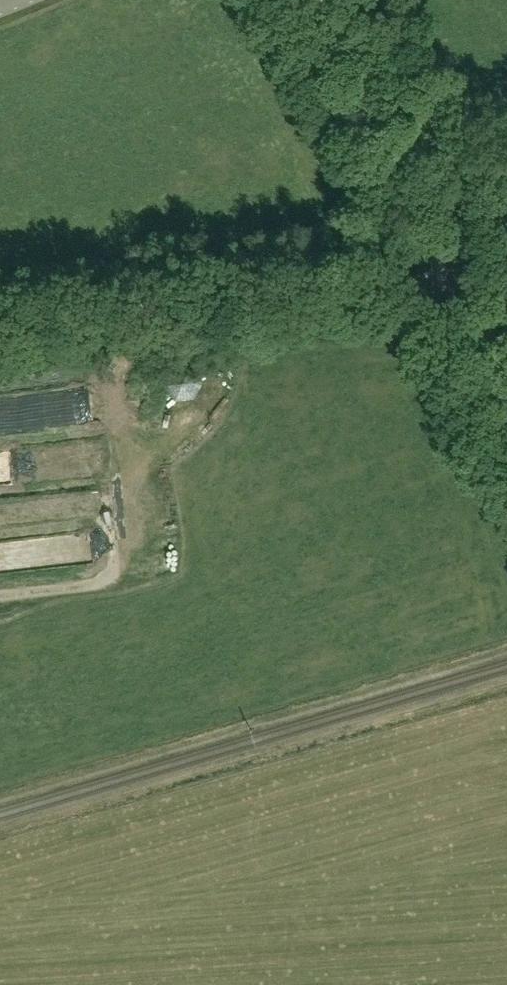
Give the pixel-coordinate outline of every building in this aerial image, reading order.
[(4,415),(29,412),(31,428),(55,426),(52,399),(3,404),(4,415)]
